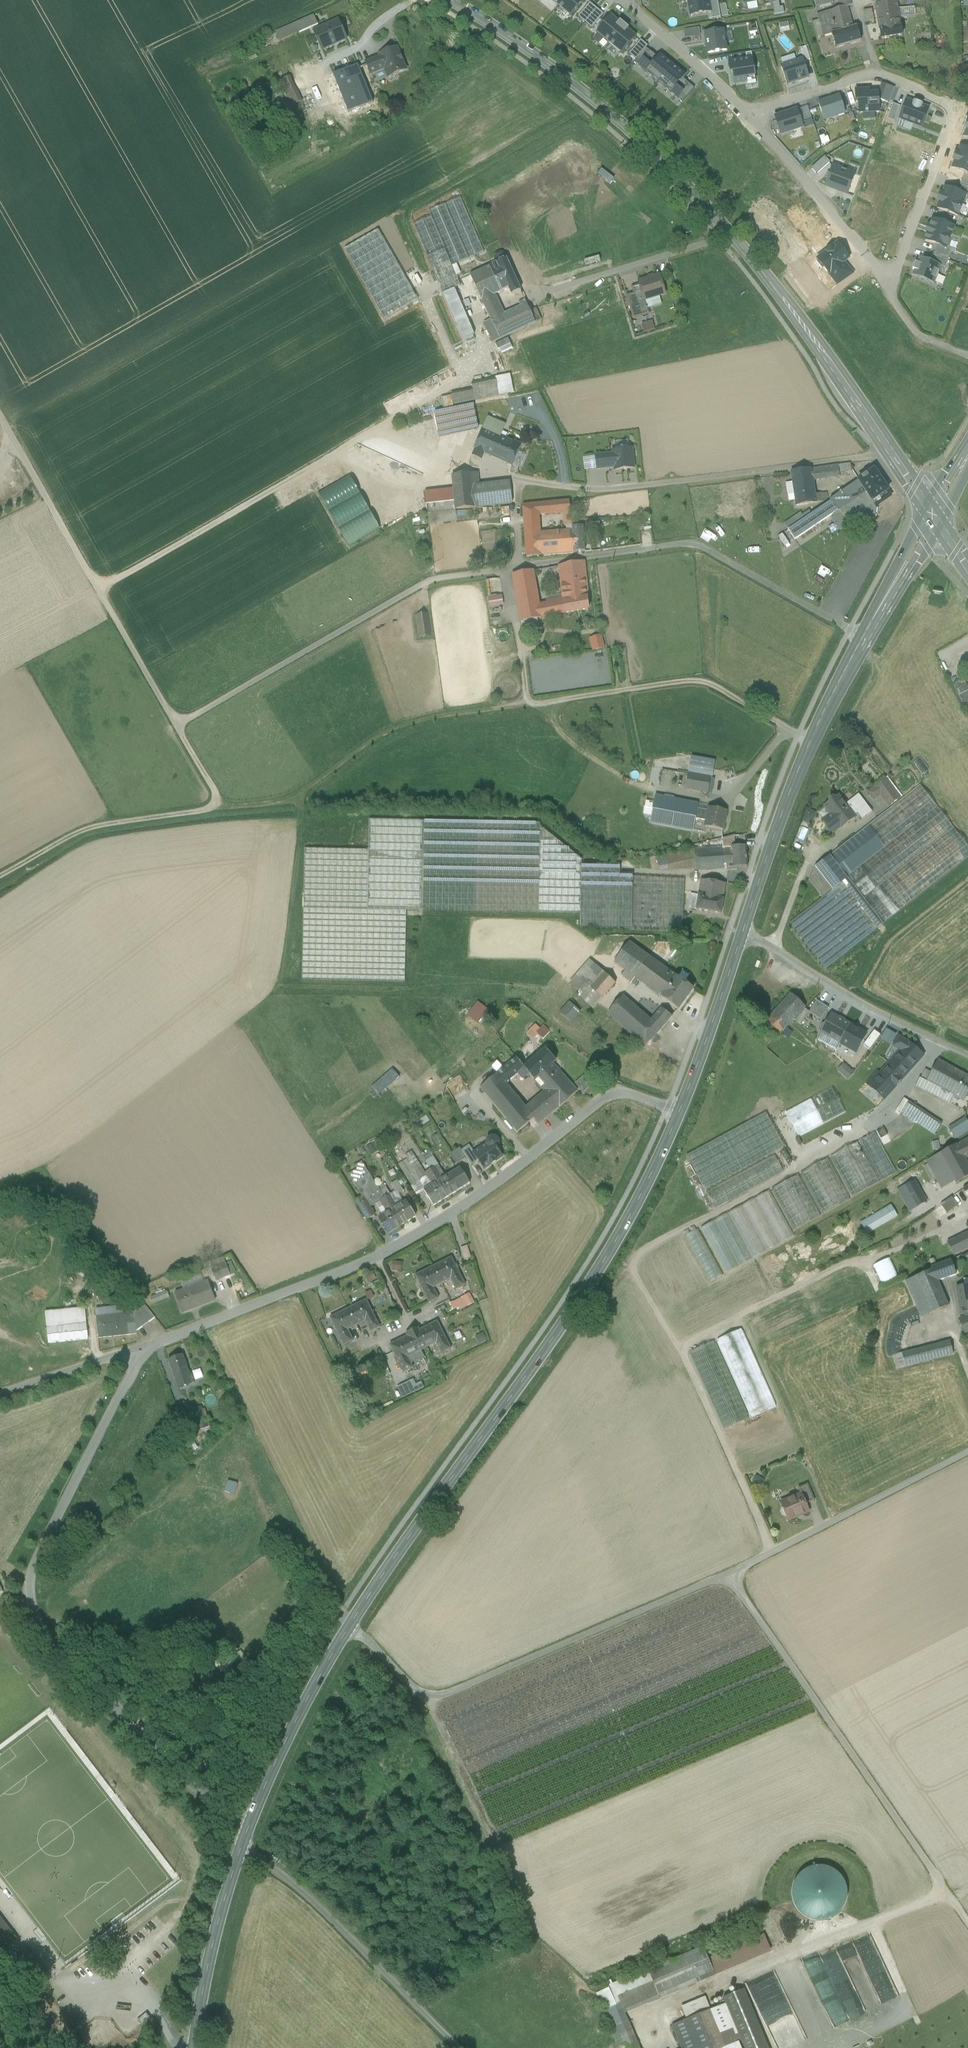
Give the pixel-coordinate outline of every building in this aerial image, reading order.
[(571,17),(585,0),(563,0),(558,6),(571,17)] [(690,16),(711,13),(709,0),(687,0),(690,16)] [(839,1),(841,8),(846,7),(851,6),(849,0),(843,0),(839,1)] [(877,5),(876,5),(880,30),(881,40),(902,37),(901,27),(900,27),(899,18),(897,9),(896,2),(895,2),(877,5)] [(578,17),(585,23),(596,9),(590,3),(578,17)] [(841,8),(817,15),(818,20),(823,37),(832,34),(853,28),(846,7),(841,8)] [(604,15),(596,9),(585,23),(592,29),(604,15)] [(897,9),(899,18),(916,18),(916,9),(897,9)] [(872,10),(863,11),(865,23),(874,21),(872,10)] [(314,16),(276,33),(280,42),(299,34),(299,33),(318,24),(314,16)] [(335,16),(320,23),(326,37),(324,37),(328,46),(346,39),(335,16)] [(623,26),(611,16),(596,33),(608,44),(623,26)] [(818,20),(812,23),(817,38),(823,37),(818,20)] [(318,24),(299,33),(299,34),(308,54),(328,46),(324,37),(326,37),(320,23),(318,24)] [(635,36),(623,26),(608,44),(620,54),(635,36)] [(684,30),(686,38),(701,35),(699,27),(684,30)] [(853,28),(832,34),(836,49),(860,42),(856,27),(853,28)] [(705,34),(708,54),(726,51),(723,31),(705,34)] [(647,47),(640,41),(629,54),(636,60),(647,47)] [(397,48),(379,55),(380,57),(372,60),(377,72),(384,69),(387,75),(395,71),(396,74),(406,70),(397,48)] [(671,66),(661,58),(648,73),(659,82),(671,66)] [(342,72),(354,68),(351,60),(339,64),(342,72)] [(372,60),(366,63),(370,74),(377,72),(372,60)] [(244,76),(254,71),(250,61),(239,66),(244,76)] [(803,61),(781,68),(787,85),(808,78),(803,61)] [(370,74),(366,63),(363,64),(367,76),(362,78),(365,84),(373,80),(370,74)] [(367,76),(363,64),(358,66),(362,78),(367,76)] [(286,72),(282,65),(274,69),(278,76),(286,72)] [(362,78),(358,66),(354,68),(342,72),(334,76),(349,112),(372,103),(365,84),(362,78)] [(682,75),(671,66),(659,82),(670,90),(682,75)] [(289,76),(278,82),(291,108),(302,103),(289,76)] [(858,90),(859,112),(879,112),(879,89),(858,90)] [(901,106),(896,119),(922,129),(932,105),(905,95),(901,106)] [(839,97),(818,104),(824,120),(844,113),(839,97)] [(896,119),(901,106),(893,103),(888,116),(896,119)] [(802,122),(811,119),(807,107),(798,111),(802,122)] [(797,111),(775,118),(780,135),(802,127),(797,111)] [(825,157),(811,169),(817,175),(830,163),(825,157)] [(850,164),(847,172),(856,175),(858,168),(850,164)] [(833,166),(825,186),(848,195),(856,175),(847,172),(833,166)] [(944,189),(937,209),(957,216),(964,196),(944,189)] [(444,204),(468,259),(484,253),(460,198),(444,204)] [(468,259),(444,204),(428,211),(431,217),(452,266),(456,265),(468,259)] [(428,257),(427,257),(442,294),(455,289),(454,289),(460,286),(456,276),(460,274),(456,265),(452,266),(431,217),(414,224),(428,257)] [(924,241),(946,249),(954,227),(932,219),(924,241)] [(418,300),(378,230),(344,250),(384,319),(418,300)] [(493,259),(496,264),(504,260),(501,254),(493,259)] [(919,258),(912,275),(934,284),(941,266),(919,258)] [(504,260),(496,264),(502,275),(496,278),(503,291),(509,288),(512,295),(521,290),(505,259),(504,260)] [(496,264),(470,277),(483,301),(495,295),(503,291),(496,278),(502,275),(496,264)] [(660,276),(638,282),(640,286),(641,292),(644,300),(645,300),(658,296),(665,294),(660,276)] [(640,286),(633,288),(635,294),(641,292),(640,286)] [(455,289),(442,294),(462,340),(474,335),(455,289)] [(468,310),(477,306),(471,291),(462,295),(468,310)] [(641,292),(635,294),(641,316),(649,314),(647,309),(645,300),(644,300),(641,292)] [(635,294),(627,296),(634,319),(641,316),(635,294)] [(495,295),(483,301),(490,315),(501,309),(495,295)] [(658,296),(645,300),(647,309),(661,305),(658,296)] [(521,306),(504,314),(507,319),(494,325),(501,339),(536,322),(531,311),(527,303),(521,306)] [(501,309),(490,315),(493,322),(494,325),(507,319),(504,314),(501,309)] [(541,319),(536,309),(531,311),(536,322),(541,319)] [(493,322),(486,325),(494,342),(501,339),(494,325),(493,322)] [(650,332),(647,325),(639,328),(641,335),(650,332)] [(508,336),(496,342),(499,349),(511,343),(508,336)] [(506,376),(496,379),(499,396),(510,393),(506,376)] [(496,379),(472,384),(473,390),(475,401),(499,396),(496,379)] [(473,390),(451,395),(453,405),(475,401),(473,390)] [(473,405),(434,413),(439,437),(478,429),(473,405)] [(489,419),(475,449),(485,453),(499,460),(505,445),(498,441),(500,436),(501,436),(505,426),(489,419)] [(501,436),(500,436),(498,441),(505,445),(499,460),(512,465),(521,445),(501,436)] [(485,453),(475,449),(472,457),(482,460),(485,453)] [(615,467),(615,471),(634,469),(631,449),(623,450),(623,449),(621,449),(621,450),(613,451),(614,455),(615,467)] [(597,469),(615,467),(614,455),(596,457),(597,469)] [(385,479),(398,485),(406,469),(393,463),(385,479)] [(850,464),(838,465),(839,474),(851,472),(850,464)] [(838,465),(811,469),(813,480),(839,476),(839,474),(838,465)] [(811,469),(791,472),(796,506),(816,503),(815,496),(813,480),(811,469)] [(874,470),(830,500),(831,501),(838,511),(838,512),(840,511),(849,524),(860,516),(865,524),(877,516),(876,515),(876,509),(875,507),(891,497),(887,491),(888,490),(874,470)] [(478,473),(465,474),(466,487),(480,485),(478,473)] [(318,493),(328,511),(360,492),(350,474),(318,493)] [(465,474),(452,476),(453,488),(466,487),(465,474)] [(466,487),(453,488),(453,489),(455,502),(456,511),(456,510),(512,504),(509,481),(480,485),(466,487)] [(453,489),(425,492),(427,505),(455,502),(453,489)] [(328,511),(338,529),(370,510),(360,492),(328,511)] [(828,494),(815,496),(816,503),(829,501),(828,494)] [(569,501),(555,502),(556,514),(562,514),(570,513),(569,501)] [(833,514),(838,511),(831,501),(807,517),(788,530),(795,540),(833,514)] [(455,502),(427,505),(428,515),(456,511),(455,502)] [(555,502),(539,504),(540,516),(556,514),(555,502)] [(539,504),(523,505),(524,517),(539,516),(540,516),(539,504)] [(338,529),(348,547),(381,529),(370,510),(338,529)] [(466,510),(456,511),(457,521),(467,520),(466,510)] [(456,511),(428,515),(429,525),(457,521),(456,511)] [(784,524),(788,530),(807,517),(803,511),(784,524)] [(843,528),(849,524),(840,511),(838,512),(838,511),(833,514),(843,528)] [(571,522),(570,513),(562,514),(564,532),(571,531),(570,528),(572,527),(571,522)] [(539,516),(524,517),(525,528),(540,527),(539,516)] [(540,527),(525,528),(527,556),(542,555),(541,534),(540,527)] [(572,527),(570,528),(571,531),(572,531),(574,552),(585,551),(583,527),(572,527)] [(564,532),(541,534),(542,555),(574,552),(572,531),(571,531),(564,532)] [(783,540),(786,544),(792,540),(789,536),(783,540)] [(584,562),(561,567),(562,574),(567,603),(588,599),(584,562)] [(561,567),(552,569),(553,576),(562,574),(561,567)] [(538,619),(540,619),(538,606),(533,573),(514,576),(522,622),(538,619)] [(489,598),(492,608),(505,604),(503,594),(489,598)] [(567,603),(564,604),(566,614),(589,610),(588,599),(567,603)] [(547,605),(549,617),(566,614),(564,604),(564,602),(547,605)] [(549,617),(547,605),(538,606),(540,619),(549,617)] [(418,640),(432,638),(429,614),(415,616),(418,640)] [(540,628),(538,619),(522,622),(524,631),(540,628)] [(592,639),(595,650),(611,646),(608,635),(592,639)] [(953,685),(964,707),(967,704),(967,688),(964,680),(953,685)] [(688,774),(686,789),(707,793),(710,778),(688,774)] [(900,797),(886,780),(876,787),(881,793),(890,805),(900,797)] [(815,867),(833,890),(823,898),(790,923),(826,969),(967,859),(967,845),(921,785),(815,867)] [(881,793),(876,787),(868,793),(873,799),(881,793)] [(871,812),(858,795),(846,805),(855,816),(858,813),(862,819),(871,812)] [(846,805),(839,796),(835,799),(833,798),(829,800),(830,803),(825,807),(831,815),(823,822),(827,827),(826,829),(829,832),(831,832),(832,833),(841,827),(842,828),(855,817),(855,816),(846,805)] [(697,805),(656,798),(652,822),(692,830),(694,819),(696,809),(697,805)] [(708,811),(696,809),(694,819),(706,821),(705,827),(723,831),(727,811),(709,808),(708,811)] [(540,823),(369,820),(369,850),(305,849),(302,981),(405,983),(406,911),(580,914),(580,927),(630,928),(633,877),(620,876),(620,867),(582,866),(582,860),(540,827),(540,823)] [(734,836),(723,839),(723,848),(726,848),(735,847),(734,836)] [(735,847),(726,848),(727,869),(747,867),(746,846),(735,847)] [(723,848),(694,850),(695,867),(695,871),(727,869),(726,848),(723,848)] [(694,850),(665,856),(667,867),(668,870),(695,867),(694,850)] [(665,856),(657,858),(659,869),(667,867),(665,856)] [(815,867),(807,878),(823,898),(833,890),(815,867)] [(685,879),(633,877),(630,928),(630,931),(682,932),(685,879)] [(725,884),(701,880),(699,895),(723,898),(725,884)] [(723,898),(699,895),(696,910),(721,913),(723,898)] [(677,977),(629,942),(613,963),(625,971),(634,978),(661,998),(677,977)] [(604,972),(590,960),(569,983),(573,986),(582,975),(593,984),(604,972)] [(634,978),(625,971),(622,976),(631,982),(634,978)] [(593,984),(582,975),(573,986),(576,989),(593,1004),(595,1006),(615,983),(604,972),(593,984)] [(693,989),(677,977),(661,998),(677,1010),(693,989)] [(590,1007),(593,1004),(576,989),(573,992),(590,1007)] [(791,994),(766,1020),(780,1034),(806,1007),(791,994)] [(651,1020),(623,996),(607,1015),(644,1046),(661,1028),(651,1020)] [(488,1010),(477,1001),(466,1014),(477,1023),(488,1010)] [(828,1008),(817,1001),(810,1011),(809,1012),(821,1020),(828,1008)] [(570,1003),(560,1013),(569,1022),(579,1012),(570,1003)] [(661,1009),(651,1020),(661,1028),(671,1017),(661,1009)] [(809,1012),(810,1011),(806,1009),(795,1020),(802,1026),(809,1012)] [(866,1034),(831,1014),(826,1024),(822,1024),(820,1027),(822,1030),(821,1032),(832,1038),(838,1041),(856,1052),(866,1034)] [(533,1039),(537,1034),(541,1029),(535,1024),(527,1035),(533,1039)] [(551,1031),(543,1026),(541,1029),(537,1034),(545,1039),(551,1031)] [(923,1054),(909,1042),(899,1036),(894,1044),(903,1049),(900,1052),(914,1065),(923,1054)] [(832,1038),(829,1044),(835,1047),(838,1041),(832,1038)] [(546,1048),(523,1066),(525,1068),(534,1079),(553,1063),(556,1060),(546,1048)] [(900,1052),(881,1074),(895,1086),(914,1065),(900,1052)] [(510,1063),(515,1059),(510,1053),(501,1061),(506,1067),(510,1063)] [(515,1059),(510,1063),(519,1073),(525,1068),(523,1066),(516,1058),(515,1059)] [(928,1081),(927,1083),(940,1089),(952,1067),(938,1060),(932,1073),(928,1081)] [(506,1067),(480,1088),(492,1103),(509,1088),(506,1084),(519,1073),(510,1063),(506,1067)] [(577,1091),(553,1063),(534,1079),(547,1094),(540,1100),(551,1113),(577,1091)] [(843,1065),(839,1069),(848,1078),(852,1074),(843,1065)] [(952,1067),(940,1089),(951,1095),(955,1089),(958,1090),(962,1082),(957,1080),(961,1072),(952,1067)] [(392,1069),(377,1083),(378,1084),(373,1089),(375,1091),(378,1094),(398,1077),(392,1069)] [(925,1069),(921,1078),(928,1081),(932,1073),(925,1069)] [(877,1071),(867,1083),(884,1098),(895,1086),(881,1074),(877,1071)] [(958,1090),(955,1089),(951,1095),(953,1097),(963,1102),(967,1093),(967,1076),(961,1072),(957,1080),(962,1082),(958,1090)] [(586,1073),(575,1083),(583,1092),(594,1082),(586,1073)] [(461,1075),(445,1083),(453,1099),(469,1091),(461,1075)] [(921,1078),(919,1076),(914,1085),(949,1104),(953,1097),(940,1089),(927,1083),(928,1081),(921,1078)] [(843,1082),(785,1111),(799,1134),(855,1107),(843,1082)] [(525,1107),(509,1088),(492,1103),(517,1132),(533,1119),(534,1118),(525,1107)] [(382,1098),(378,1094),(375,1091),(371,1095),(377,1102),(382,1098)] [(745,1105),(740,1096),(733,1100),(739,1109),(745,1105)] [(551,1113),(540,1100),(534,1105),(545,1118),(551,1113)] [(534,1105),(531,1102),(525,1107),(534,1118),(533,1119),(537,1124),(545,1118),(534,1105)] [(908,1102),(901,1112),(907,1116),(914,1106),(908,1102)] [(924,1112),(914,1106),(907,1116),(917,1122),(924,1112)] [(867,1117),(859,1109),(852,1116),(860,1124),(867,1117)] [(411,1115),(415,1121),(422,1116),(419,1111),(411,1115)] [(692,1153),(687,1155),(704,1189),(783,1146),(764,1112),(692,1153)] [(942,1124),(924,1112),(917,1122),(935,1134),(942,1124)] [(949,1128),(955,1138),(967,1130),(967,1122),(965,1118),(949,1128)] [(891,1143),(884,1128),(877,1132),(884,1146),(891,1143)] [(874,1133),(857,1142),(879,1182),(896,1173),(874,1133)] [(432,1139),(436,1146),(444,1141),(440,1134),(432,1139)] [(479,1161),(484,1169),(502,1157),(496,1148),(497,1146),(498,1142),(496,1138),(492,1137),(488,1140),(487,1144),(474,1153),(473,1153),(479,1161)] [(957,1144),(965,1160),(967,1159),(967,1138),(957,1144)] [(857,1142),(830,1157),(852,1197),(879,1182),(857,1142)] [(367,1148),(372,1156),(381,1151),(376,1143),(367,1148)] [(957,1144),(939,1154),(954,1182),(955,1184),(967,1177),(967,1165),(965,1160),(957,1144)] [(469,1145),(462,1150),(466,1157),(471,1166),(479,1161),(473,1153),(474,1153),(469,1145)] [(688,1145),(683,1149),(687,1155),(692,1153),(688,1145)] [(460,1148),(450,1154),(456,1164),(466,1157),(462,1150),(460,1148)] [(399,1165),(403,1172),(412,1167),(418,1162),(411,1152),(405,1156),(407,1159),(399,1165)] [(774,1154),(706,1192),(715,1209),(783,1171),(774,1154)] [(954,1182),(939,1154),(927,1161),(928,1164),(936,1179),(942,1189),(954,1182)] [(851,1199),(829,1159),(802,1174),(823,1214),(851,1199)] [(334,1166),(338,1172),(348,1165),(344,1160),(334,1166)] [(436,1160),(427,1165),(430,1170),(435,1167),(439,1165),(436,1160)] [(421,1180),(427,1176),(425,1173),(418,1162),(412,1167),(421,1180)] [(380,1201),(385,1198),(379,1187),(377,1188),(362,1163),(356,1166),(358,1170),(353,1173),(358,1181),(357,1182),(369,1202),(372,1200),(380,1201)] [(936,1179),(928,1164),(923,1167),(931,1181),(936,1179)] [(421,1180),(412,1167),(403,1172),(412,1186),(421,1180)] [(460,1190),(450,1174),(442,1179),(435,1167),(430,1170),(447,1197),(460,1190)] [(450,1174),(460,1190),(469,1184),(459,1168),(450,1174)] [(447,1197),(430,1170),(425,1173),(427,1176),(432,1185),(424,1190),(424,1191),(433,1206),(447,1197)] [(375,1204),(382,1216),(387,1212),(380,1201),(372,1200),(369,1202),(357,1182),(358,1181),(353,1173),(349,1175),(363,1197),(366,1201),(369,1208),(375,1204)] [(820,1215),(799,1175),(771,1190),(772,1191),(793,1230),(820,1215)] [(432,1185),(427,1176),(421,1180),(412,1186),(411,1186),(417,1195),(424,1191),(424,1190),(432,1185)] [(397,1180),(391,1184),(396,1191),(398,1194),(404,1191),(397,1180)] [(915,1181),(898,1190),(910,1212),(926,1202),(915,1181)] [(379,1187),(385,1198),(390,1195),(384,1184),(379,1187)] [(403,1203),(398,1194),(396,1191),(390,1195),(397,1206),(403,1203)] [(681,1234),(662,1244),(689,1294),(795,1235),(793,1230),(772,1191),(684,1240),(681,1234)] [(392,1209),(397,1206),(390,1195),(385,1198),(392,1209)] [(363,1197),(356,1201),(359,1206),(366,1201),(363,1197)] [(951,1197),(940,1205),(942,1207),(946,1213),(947,1214),(958,1207),(951,1197)] [(380,1201),(387,1212),(392,1209),(385,1198),(380,1201)] [(369,1208),(366,1201),(359,1206),(368,1220),(374,1216),(369,1208)] [(397,1206),(392,1209),(402,1225),(416,1217),(406,1201),(403,1203),(397,1206)] [(892,1207),(862,1224),(867,1233),(897,1216),(892,1207)] [(942,1207),(935,1211),(940,1217),(946,1213),(942,1207)] [(392,1209),(387,1212),(382,1216),(379,1218),(388,1233),(402,1225),(392,1209)] [(947,1243),(954,1256),(967,1249),(967,1232),(947,1243)] [(467,1247),(461,1249),(465,1261),(471,1258),(467,1247)] [(222,1257),(209,1262),(215,1279),(229,1274),(222,1257)] [(451,1258),(433,1267),(442,1283),(451,1279),(456,1290),(465,1285),(451,1258)] [(890,1258),(873,1265),(881,1284),(898,1277),(890,1258)] [(951,1260),(930,1268),(931,1270),(932,1270),(937,1282),(955,1276),(951,1260)] [(854,1275),(849,1266),(842,1269),(847,1281),(855,1277),(855,1276),(856,1276),(855,1274),(854,1275)] [(433,1267),(416,1276),(429,1303),(438,1299),(433,1288),(442,1283),(433,1267)] [(931,1270),(905,1282),(917,1309),(921,1318),(948,1306),(937,1282),(932,1270),(931,1270)] [(96,1272),(91,1279),(98,1285),(104,1278),(96,1272)] [(185,1290),(205,1283),(202,1274),(182,1281),(185,1290)] [(109,1281),(103,1288),(107,1291),(113,1284),(109,1281)] [(185,1290),(175,1294),(182,1312),(214,1300),(207,1282),(205,1283),(185,1290)] [(956,1288),(962,1319),(967,1317),(967,1286),(956,1288)] [(372,1290),(366,1293),(368,1299),(374,1297),(372,1290)] [(151,1299),(154,1305),(170,1299),(168,1293),(151,1299)] [(459,1302),(462,1308),(469,1304),(466,1298),(459,1302)] [(366,1300),(348,1309),(357,1326),(365,1322),(371,1332),(380,1328),(366,1300)] [(102,1317),(125,1314),(124,1306),(101,1309),(102,1317)] [(146,1306),(134,1313),(137,1332),(155,1318),(146,1306)] [(445,1311),(448,1317),(458,1312),(456,1306),(445,1311)] [(85,1309),(45,1313),(47,1329),(87,1324),(85,1309)] [(348,1309),(330,1318),(344,1346),(353,1341),(348,1330),(357,1326),(348,1309)] [(917,1309),(900,1317),(904,1326),(921,1318),(917,1309)] [(125,1314),(102,1317),(97,1318),(96,1318),(98,1338),(137,1334),(137,1332),(134,1313),(125,1314)] [(962,1319),(961,1320),(958,1321),(965,1336),(967,1334),(967,1317),(962,1319)] [(420,1330),(419,1331),(423,1338),(428,1347),(436,1343),(442,1354),(451,1349),(437,1322),(420,1330)] [(87,1324),(47,1329),(49,1344),(88,1339),(87,1324)] [(418,1327),(406,1334),(407,1336),(408,1336),(411,1343),(423,1338),(419,1331),(420,1330),(418,1327)] [(776,1406),(741,1330),(716,1341),(751,1417),(776,1406)] [(476,1335),(479,1343),(485,1341),(482,1333),(476,1335)] [(407,1336),(390,1345),(404,1373),(413,1368),(411,1364),(407,1357),(421,1351),(428,1347),(423,1338),(411,1343),(408,1336),(407,1336)] [(950,1341),(939,1344),(940,1345),(942,1355),(953,1352),(950,1341)] [(749,1418),(714,1342),(689,1353),(724,1430),(749,1418)] [(940,1345),(902,1356),(905,1366),(942,1355),(940,1345)] [(421,1351),(407,1357),(411,1364),(424,1357),(421,1351)] [(902,1356),(902,1354),(893,1357),(896,1368),(905,1366),(902,1356)] [(183,1356),(168,1361),(174,1378),(175,1377),(184,1374),(189,1372),(183,1356)] [(189,1372),(184,1374),(187,1383),(193,1381),(189,1372)] [(184,1374),(175,1377),(178,1386),(187,1383),(184,1374)] [(413,1380),(408,1382),(413,1393),(419,1390),(413,1380)] [(402,1399),(413,1393),(408,1382),(397,1388),(402,1399)] [(194,1409),(197,1421),(206,1418),(202,1407),(194,1409)] [(198,1429),(200,1435),(213,1430),(211,1424),(198,1429)] [(209,1466),(214,1476),(227,1469),(222,1459),(209,1466)] [(228,1480),(225,1491),(236,1494),(239,1483),(228,1480)] [(807,1484),(798,1488),(801,1494),(802,1496),(806,1504),(814,1501),(807,1484)] [(801,1494),(781,1503),(783,1508),(782,1508),(781,1511),(782,1514),(785,1515),(786,1515),(788,1520),(809,1511),(806,1504),(802,1496),(801,1494)] [(227,1675),(232,1671),(229,1668),(244,1656),(241,1651),(229,1661),(226,1658),(219,1664),(227,1675)] [(244,1656),(229,1668),(232,1671),(236,1676),(251,1664),(244,1656)] [(798,1876),(793,1886),(792,1896),(795,1906),(802,1914),(811,1919),(822,1920),(832,1917),(841,1910),(846,1900),(847,1891),(843,1880),(837,1872),(826,1866),(817,1866),(806,1869),(798,1876)] [(11,1943),(17,1938),(0,1916),(0,1928),(11,1943)] [(0,1928),(0,1951),(11,1943),(0,1928)] [(764,1935),(708,1959),(715,1975),(771,1951),(764,1935)] [(703,1947),(648,1970),(653,1982),(653,1983),(660,1999),(715,1975),(708,1959),(703,1947)] [(838,1950),(817,1955),(821,1969),(820,1969),(814,1968),(808,1969),(809,1973),(809,1972),(812,1983),(828,1979),(830,1991),(833,1977),(840,1975),(833,1974),(832,1971),(838,1970),(838,1966),(840,1956),(838,1950)] [(741,1981),(744,1989),(768,2047),(783,2047),(810,2037),(776,1967),(741,1981)] [(653,1983),(618,1997),(625,2014),(660,1999),(653,1983)] [(744,1989),(723,1997),(741,2040),(744,2047),(768,2047),(744,1989)] [(835,2026),(865,2012),(856,1992),(850,1995),(851,1999),(832,2008),(833,2009),(838,2006),(841,2012),(836,2015),(836,2013),(830,2016),(835,2026)] [(672,2025),(681,2047),(723,2047),(741,2040),(726,2003),(672,2025)] [(616,2037),(620,2035),(632,2029),(629,2021),(612,2028),(616,2037)] [(620,2035),(625,2046),(626,2047),(640,2047),(632,2029),(620,2035)] [(616,2037),(620,2047),(621,2047),(625,2046),(620,2035),(616,2037)]
